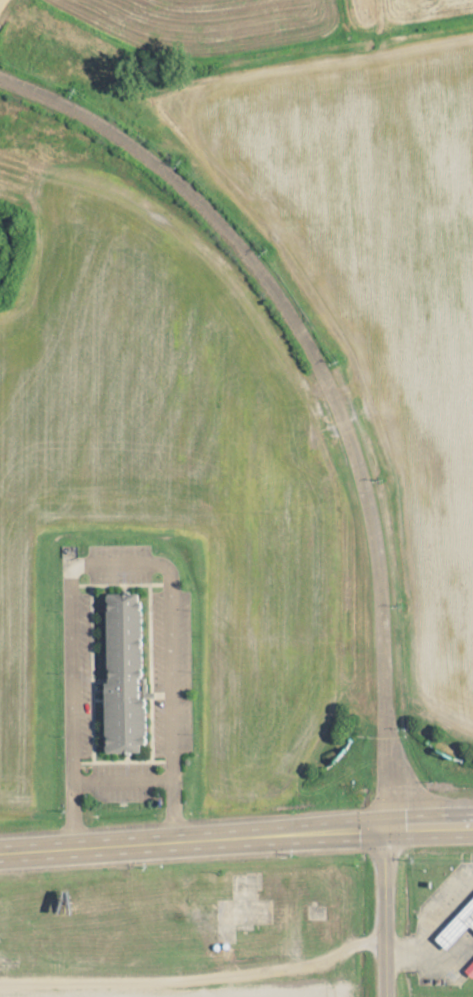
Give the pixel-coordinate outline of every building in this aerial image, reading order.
[(105,594),(147,594),(147,755),(105,755),(105,594)] [(441,940),(453,951),(472,930),(472,906),(441,940)]
